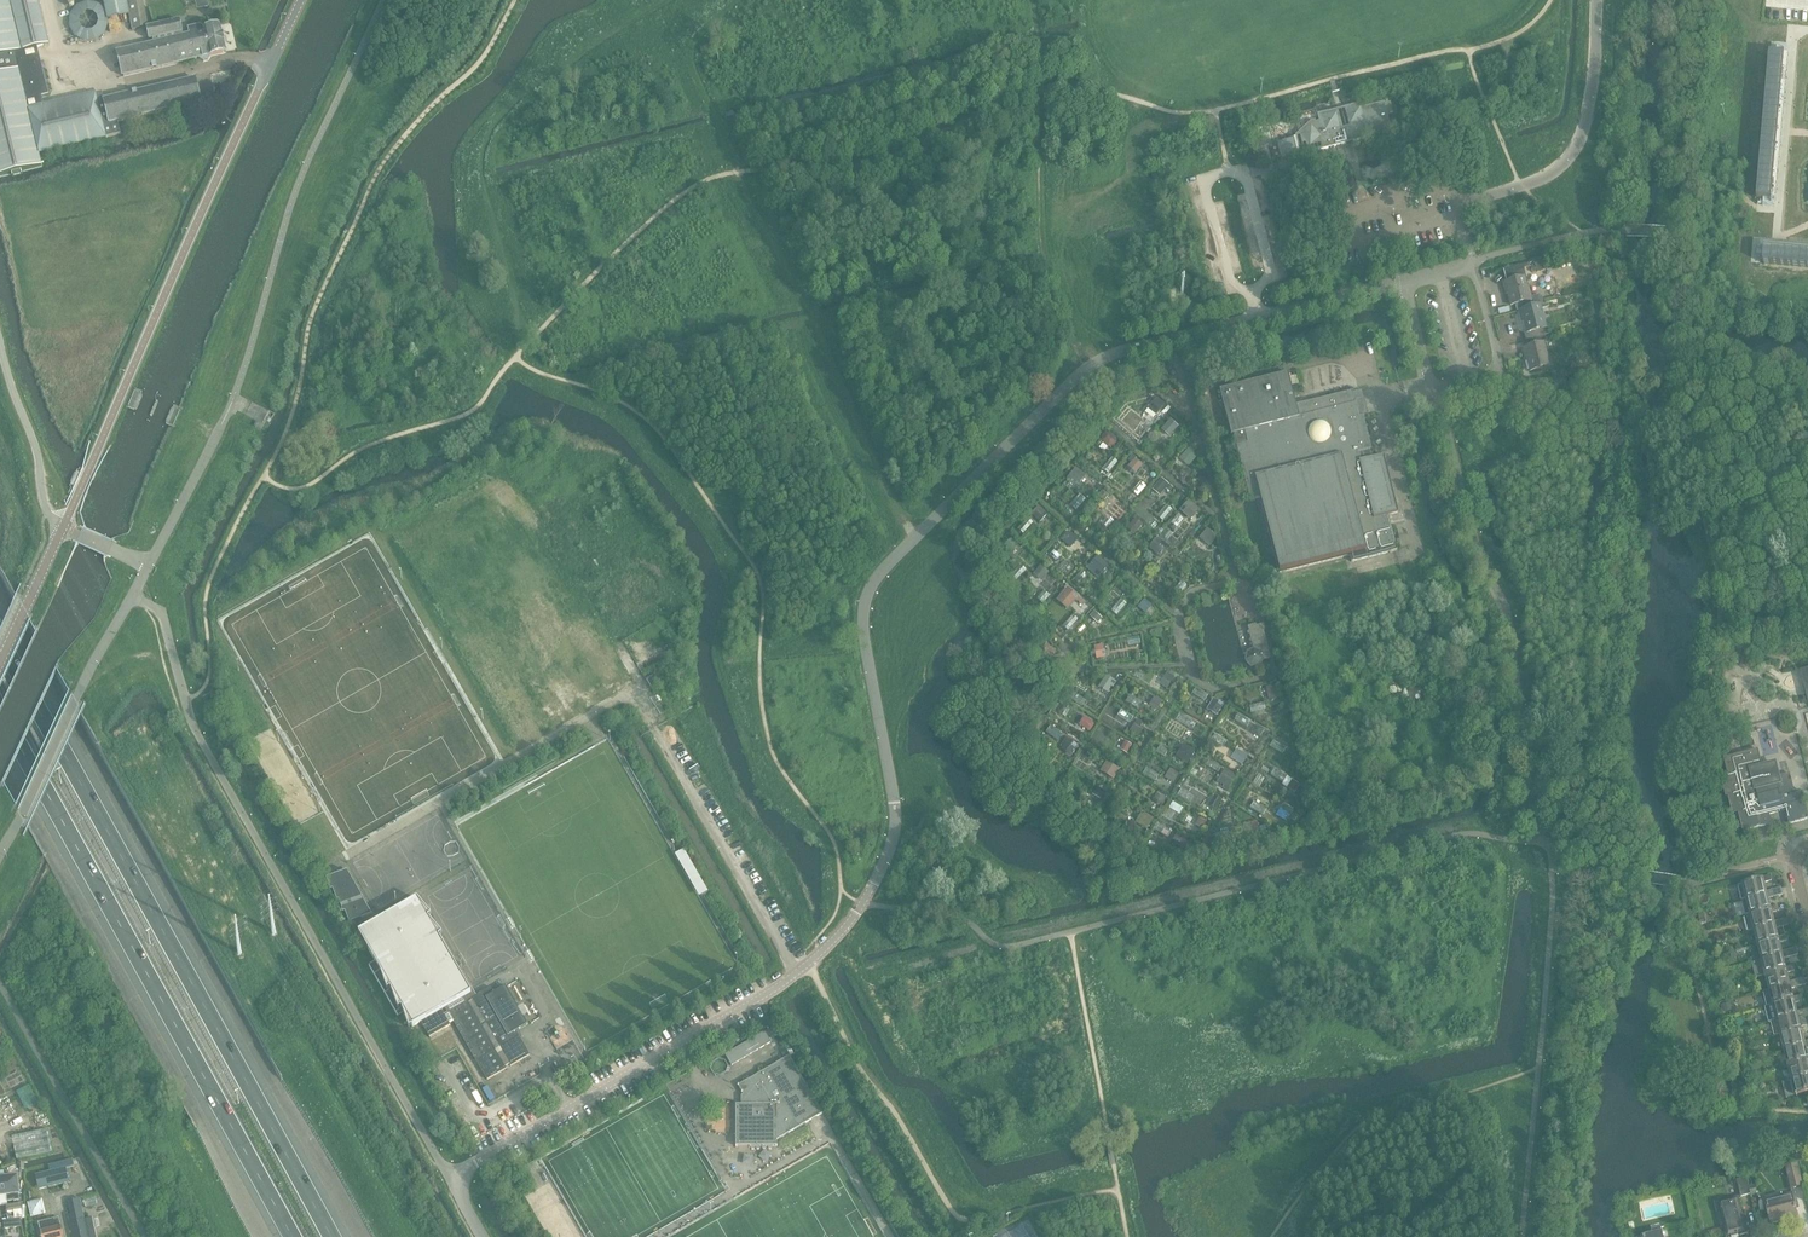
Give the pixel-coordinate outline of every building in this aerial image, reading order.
[(42,166),(42,163),(40,154),(106,138),(121,134),(118,122),(200,101),(199,95),(198,92),(197,86),(196,83),(194,77),(104,99),(97,101),(96,95),(44,107),(42,97),(49,96),(37,49),(46,47),(34,0),(0,0),(0,176),(42,166)] [(133,30),(148,27),(143,0),(127,0),(133,30)] [(154,44),(118,53),(124,77),(176,65),(198,59),(203,62),(207,61),(211,56),(213,56),(219,55),(225,53),(226,53),(224,43),(224,42),(224,39),(223,38),(223,37),(221,28),(219,28),(213,29),(207,31),(205,31),(205,30),(200,27),(188,30),(189,35),(183,37),(182,32),(179,21),(177,22),(148,28),(151,40),(153,40),(154,44)] [(1770,54),(1757,199),(1772,200),(1778,129),(1785,55),(1770,54)] [(1320,122),(1314,123),(1314,122),(1311,123),(1295,137),(1300,156),(1391,132),(1384,103),(1363,108),(1362,105),(1343,109),(1344,113),(1338,114),(1337,111),(1319,116),(1319,119),(1320,119),(1320,121),(1320,122)] [(1391,132),(1377,136),(1379,144),(1393,141),(1391,132)] [(1763,264),(1807,268),(1807,253),(1764,249),(1763,264)] [(1519,267),(1505,271),(1508,279),(1522,275),(1519,267)] [(1524,278),(1503,283),(1503,284),(1505,284),(1511,305),(1517,304),(1519,311),(1521,311),(1540,306),(1543,305),(1541,297),(1531,300),(1531,299),(1529,300),(1524,278)] [(1175,291),(1167,293),(1171,306),(1178,304),(1175,291)] [(1526,332),(1524,333),(1526,339),(1544,334),(1543,328),(1547,327),(1545,327),(1540,306),(1521,311),(1526,332)] [(1544,334),(1526,339),(1528,347),(1522,349),(1523,349),(1524,349),(1530,371),(1551,365),(1549,365),(1543,344),(1547,343),(1544,334)] [(1360,403),(1357,393),(1359,393),(1359,390),(1296,406),(1287,373),(1219,390),(1231,435),(1233,435),(1250,500),(1260,498),(1279,573),(1350,556),(1351,562),(1367,558),(1397,551),(1388,516),(1397,513),(1384,458),(1383,456),(1374,458),(1363,416),(1358,418),(1355,404),(1360,403)] [(1362,389),(1359,390),(1359,393),(1357,393),(1360,403),(1355,404),(1358,418),(1363,416),(1369,415),(1362,389)] [(1069,546),(1075,539),(1068,532),(1062,540),(1069,546)] [(1248,629),(1253,649),(1247,652),(1245,660),(1250,666),(1259,666),(1264,660),(1269,658),(1261,626),(1248,629)] [(1101,645),(1094,647),(1096,659),(1104,657),(1101,645)] [(1741,650),(1728,648),(1726,663),(1739,664),(1741,650)] [(1754,653),(1747,652),(1746,665),(1752,666),(1754,653)] [(1800,671),(1807,703),(1807,669),(1800,671)] [(657,673),(646,680),(653,691),(664,684),(657,673)] [(1363,676),(1356,674),(1354,684),(1361,685),(1363,676)] [(1125,742),(1120,750),(1127,754),(1131,745),(1125,742)] [(1758,750),(1723,759),(1728,776),(1721,778),(1726,797),(1728,796),(1733,814),(1738,813),(1743,831),(1772,824),(1769,815),(1786,810),(1789,824),(1807,819),(1801,790),(1795,792),(1790,774),(1779,777),(1775,764),(1763,767),(1758,750)] [(347,872),(326,879),(331,891),(333,890),(337,902),(339,901),(343,912),(345,912),(349,923),(350,923),(351,922),(361,919),(371,915),(372,915),(347,872)] [(1743,885),(1738,887),(1742,902),(1768,895),(1767,892),(1765,883),(1772,881),(1770,876),(1761,878),(1762,880),(1743,885)] [(1768,898),(1783,895),(1781,888),(1767,892),(1768,895),(1742,902),(1746,917),(1771,910),(1771,907),(1768,898)] [(442,935),(428,918),(431,916),(417,899),(365,929),(361,919),(351,922),(356,936),(359,935),(375,963),(369,966),(398,1017),(404,1014),(409,1028),(412,1027),(423,1021),(425,1025),(423,1026),(429,1037),(450,1025),(449,1023),(453,1021),(448,1012),(467,1001),(468,1003),(472,1000),(471,999),(472,998),(470,994),(471,993),(439,937),(442,935)] [(1774,922),(1772,913),(1779,911),(1778,906),(1771,907),(1771,910),(1746,917),(1745,917),(1748,932),(1754,931),(1775,925),(1774,922)] [(1704,913),(1697,914),(1700,924),(1706,922),(1704,913)] [(1774,922),(1775,925),(1754,931),(1758,946),(1779,940),(1778,937),(1776,929),(1791,925),(1789,918),(1774,922)] [(1779,940),(1758,946),(1762,961),(1783,955),(1782,952),(1780,943),(1787,941),(1786,936),(1778,937),(1779,940)] [(1786,967),(1784,959),(1798,955),(1797,948),(1782,952),(1783,955),(1762,961),(1766,976),(1787,970),(1786,967)] [(1790,985),(1789,982),(1787,973),(1795,971),(1793,966),(1786,967),(1787,970),(1766,976),(1769,991),(1790,985)] [(1789,982),(1790,985),(1769,991),(1763,992),(1767,1007),(1794,1000),(1793,997),(1791,989),(1806,985),(1804,978),(1789,982)] [(467,1001),(448,1012),(453,1021),(487,1079),(487,1080),(491,1078),(507,1069),(505,1067),(509,1065),(510,1067),(530,1055),(516,1032),(528,1025),(505,986),(493,993),(490,987),(472,998),(471,999),(472,1000),(468,1003),(467,1001)] [(1801,996),(1793,997),(1794,1000),(1767,1007),(1765,1008),(1769,1022),(1769,1023),(1771,1022),(1798,1015),(1797,1012),(1795,1003),(1802,1001),(1801,999),(1801,996)] [(1729,1001),(1722,1003),(1724,1011),(1731,1009),(1729,1001)] [(1771,1022),(1775,1037),(1781,1036),(1802,1030),(1801,1028),(1805,1027),(1802,1018),(1807,1016),(1807,1009),(1797,1012),(1798,1015),(1771,1022)] [(1807,1032),(1807,1026),(1805,1027),(1801,1028),(1802,1030),(1781,1036),(1784,1051),(1805,1045),(1805,1042),(1802,1033),(1807,1032)] [(764,1034),(725,1056),(731,1066),(770,1044),(764,1034)] [(1784,1051),(1788,1066),(1807,1061),(1807,1056),(1806,1049),(1807,1048),(1807,1041),(1805,1042),(1805,1045),(1784,1051)] [(784,1046),(778,1050),(783,1058),(789,1055),(784,1046)] [(761,1147),(762,1147),(774,1147),(776,1147),(776,1146),(775,1146),(775,1141),(822,1115),(789,1057),(771,1067),(758,1067),(758,1074),(737,1086),(742,1095),(741,1096),(742,1097),(744,1097),(744,1106),(740,1106),(736,1106),(736,1105),(735,1105),(735,1107),(735,1119),(734,1119),(734,1120),(735,1120),(735,1133),(734,1133),(748,1133),(748,1147),(749,1147),(749,1146),(761,1147)] [(1788,1066),(1792,1081),(1807,1077),(1807,1061),(1788,1066)] [(1787,1082),(1791,1097),(1796,1096),(1807,1093),(1807,1077),(1792,1081),(1787,1082)] [(824,1104),(820,1107),(824,1113),(828,1110),(824,1104)] [(17,1159),(52,1150),(47,1128),(11,1136),(17,1159)] [(69,1184),(66,1170),(75,1168),(72,1159),(48,1165),(50,1174),(36,1177),(39,1191),(69,1184)] [(1768,1214),(1767,1214),(1768,1217),(1769,1216),(1770,1221),(1788,1216),(1788,1219),(1799,1216),(1797,1209),(1800,1209),(1794,1188),(1803,1186),(1797,1163),(1785,1166),(1792,1194),(1765,1201),(1768,1214)] [(18,1195),(19,1195),(17,1177),(0,1179),(0,1197),(7,1196),(8,1201),(19,1200),(18,1195)] [(1747,1178),(1737,1180),(1741,1197),(1751,1194),(1747,1178)] [(1755,1184),(1749,1186),(1751,1194),(1757,1193),(1755,1184)] [(1746,1225),(1739,1197),(1714,1203),(1717,1213),(1720,1212),(1726,1236),(1738,1236),(1739,1236),(1748,1233),(1747,1231),(1745,1231),(1744,1225),(1746,1225)] [(31,1218),(46,1214),(42,1199),(27,1203),(31,1218)] [(94,1230),(92,1220),(85,1221),(80,1201),(69,1203),(72,1219),(69,1219),(72,1236),(95,1236),(94,1230)] [(6,1207),(8,1220),(21,1219),(23,1203),(14,1204),(14,1206),(6,1207)] [(58,1218),(38,1223),(42,1236),(63,1236),(58,1218)] [(8,1220),(3,1221),(4,1229),(21,1227),(20,1219),(16,1219),(8,1220)]
